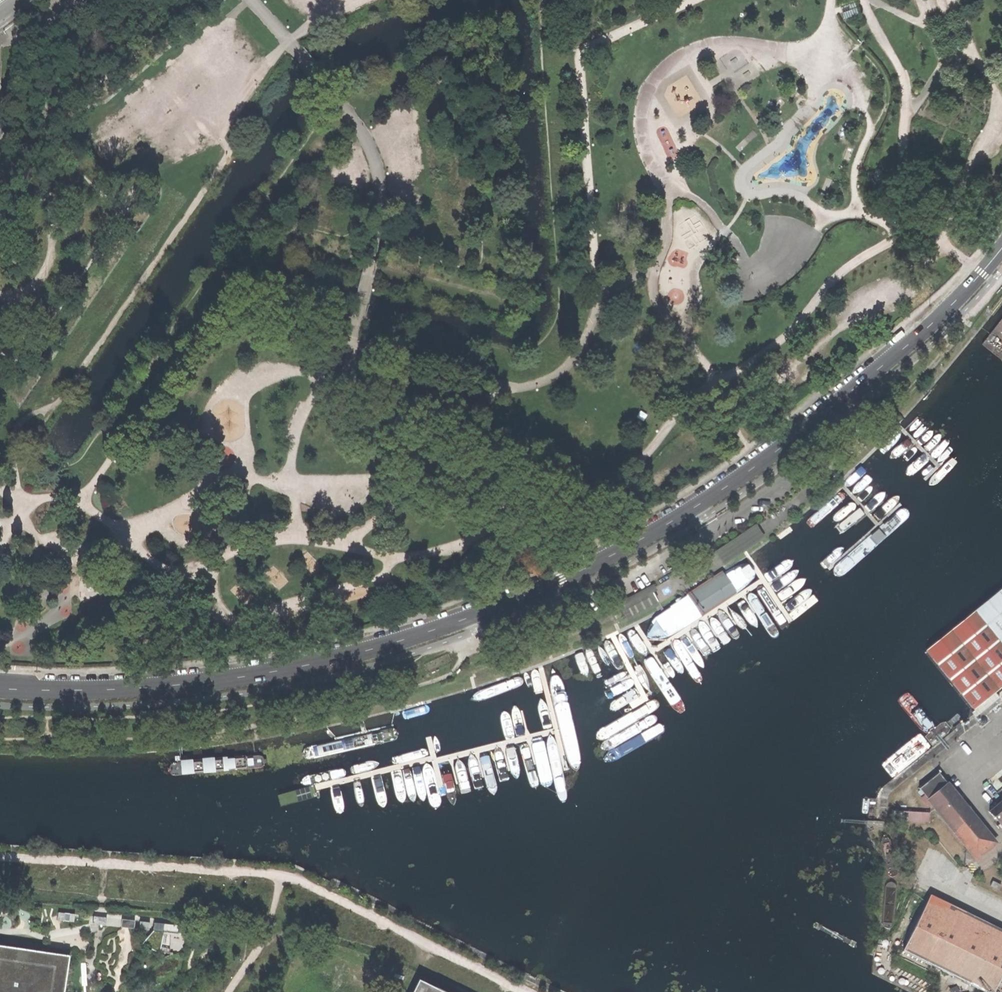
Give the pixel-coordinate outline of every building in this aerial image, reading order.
[(843,18),(858,13),(854,0),(839,0),(838,0),(840,6),(847,4),(849,9),(841,12),(843,18)] [(972,710),(1001,686),(1001,587),(924,650),(972,710)] [(977,858),(996,843),(939,774),(920,790),(977,858)] [(1001,826),(1001,802),(991,811),(1001,826)] [(960,857),(964,853),(958,845),(956,847),(953,843),(956,841),(942,823),(934,829),(933,829),(933,824),(930,824),(930,813),(893,812),(892,822),(903,822),(903,829),(912,829),(912,835),(933,836),(955,862),(960,857)] [(969,924),(928,904),(904,952),(984,991),(994,991),(1001,977),(1001,941),(969,924)] [(68,955),(0,946),(0,991),(62,991),(68,955)] [(436,989),(435,989),(418,981),(412,991),(442,991),(436,989)]
